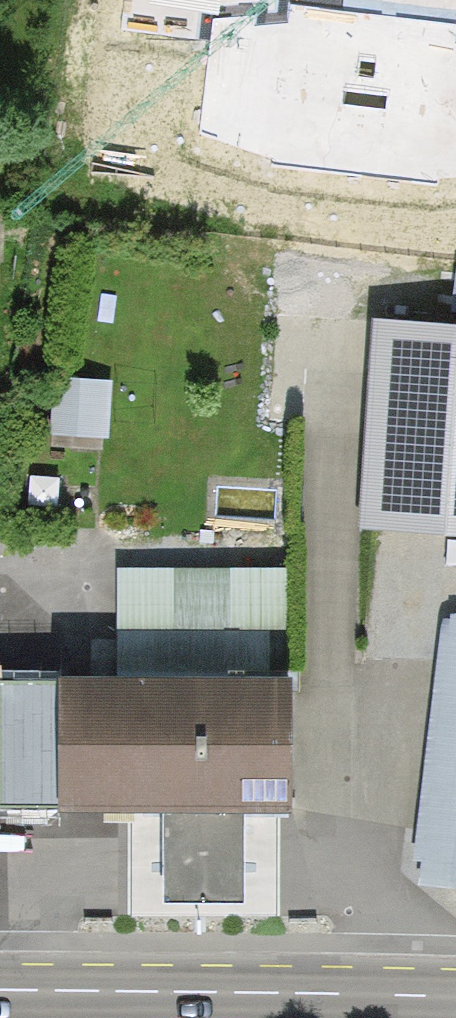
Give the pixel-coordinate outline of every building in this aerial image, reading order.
[(454,25),(292,7),(212,19),(199,133),(275,161),(438,183),(455,180),(455,25),(454,25)] [(455,531),(455,325),(376,320),(363,523),(455,531)] [(109,437),(112,382),(55,379),(52,434),(109,437)] [(292,678),(294,566),(117,568),(118,678),(292,678)] [(442,607),(415,885),(455,889),(455,609),(442,607)] [(0,678),(0,808),(163,809),(243,808),(292,808),(292,678),(118,678),(0,678)] [(243,902),(243,808),(163,809),(163,902),(243,902)]
